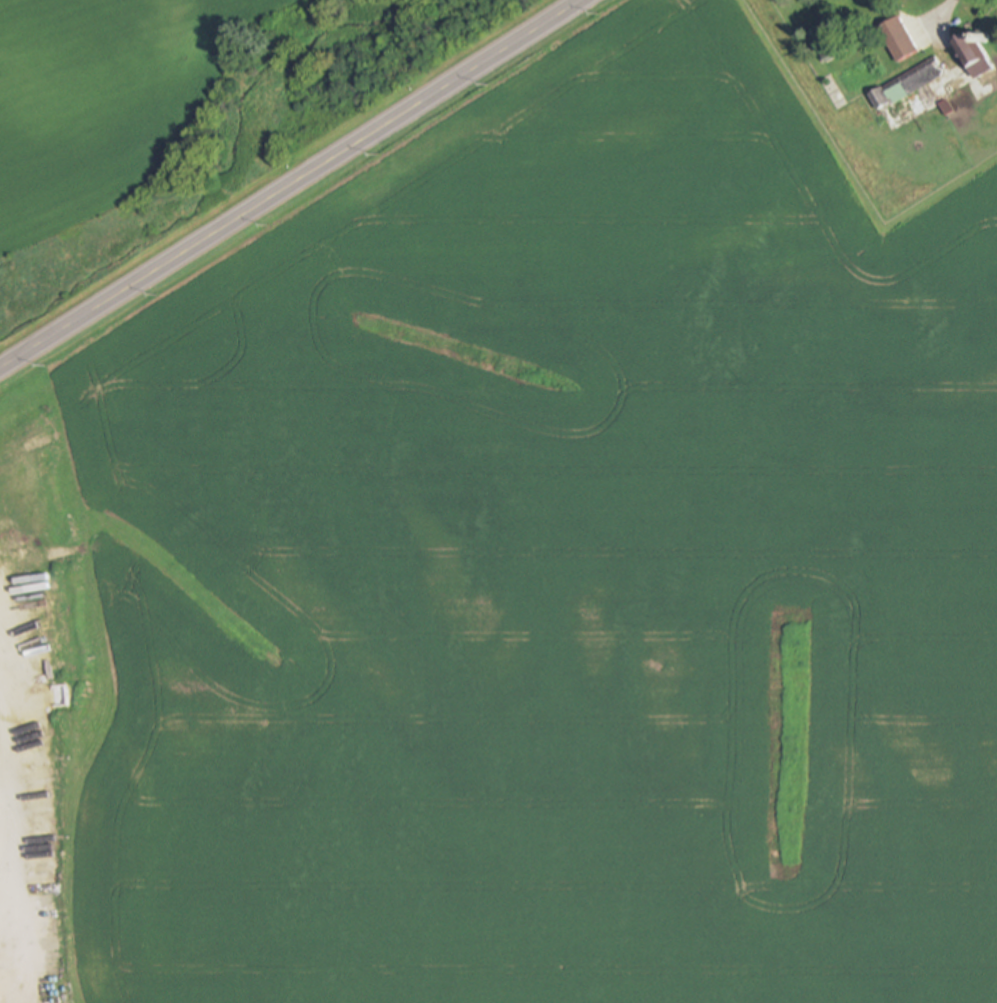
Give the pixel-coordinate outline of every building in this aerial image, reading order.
[(879,26),(896,64),(917,54),(900,17),(879,26)] [(894,106),(944,77),(935,60),(869,96),(877,111),(892,103),(894,106)]
